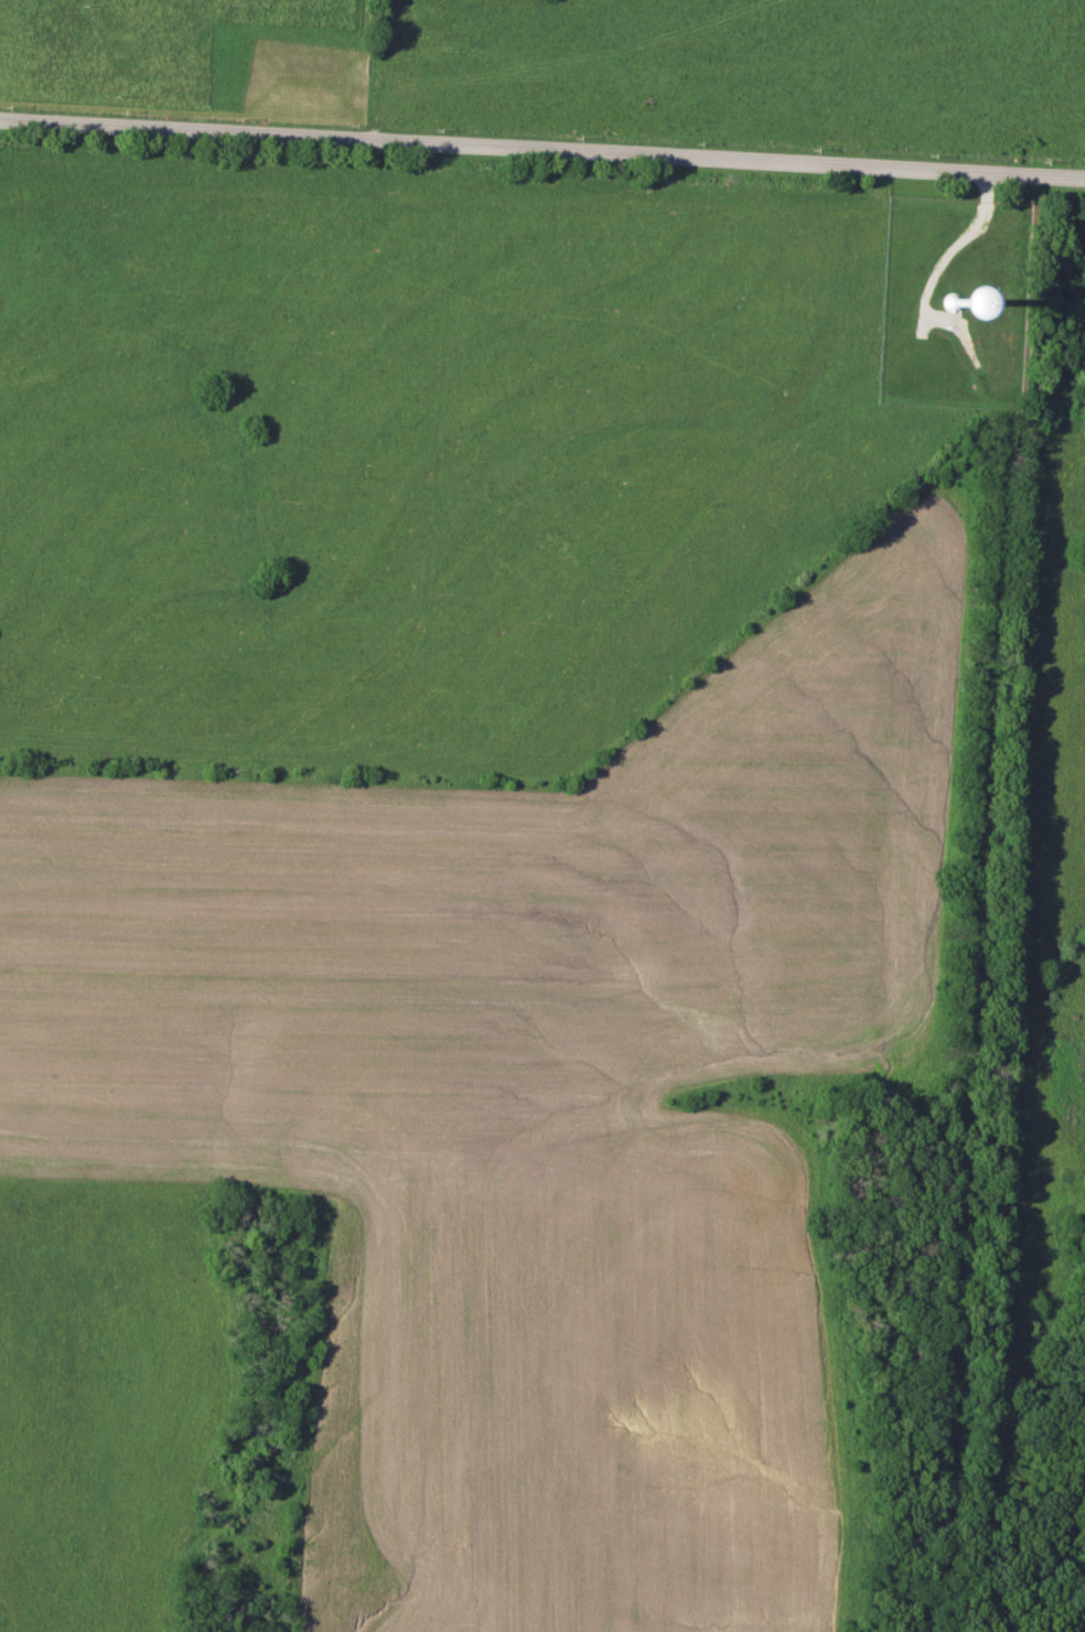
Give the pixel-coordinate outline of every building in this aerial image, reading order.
[(963,287),(941,285),(938,316),(961,318),(963,287)]
